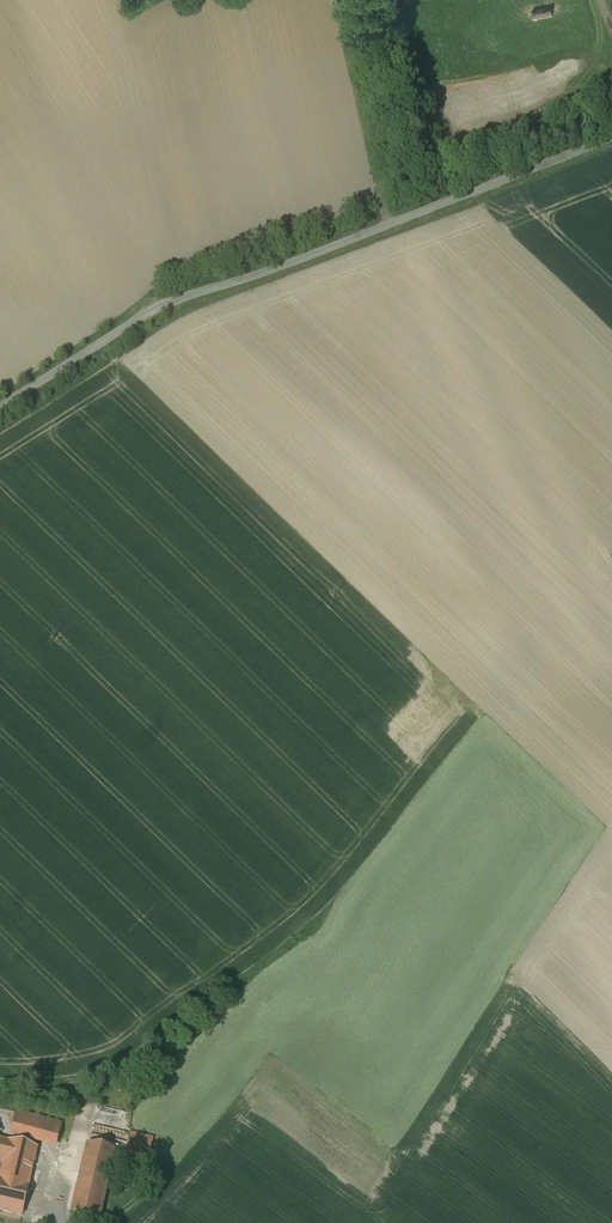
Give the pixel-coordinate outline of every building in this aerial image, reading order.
[(65,1116),(19,1105),(13,1130),(59,1140),(65,1116)] [(153,1139),(130,1134),(126,1153),(149,1158),(153,1139)] [(23,1215),(38,1149),(0,1140),(0,1210),(23,1215)] [(117,1150),(88,1143),(73,1212),(102,1218),(117,1150)]
